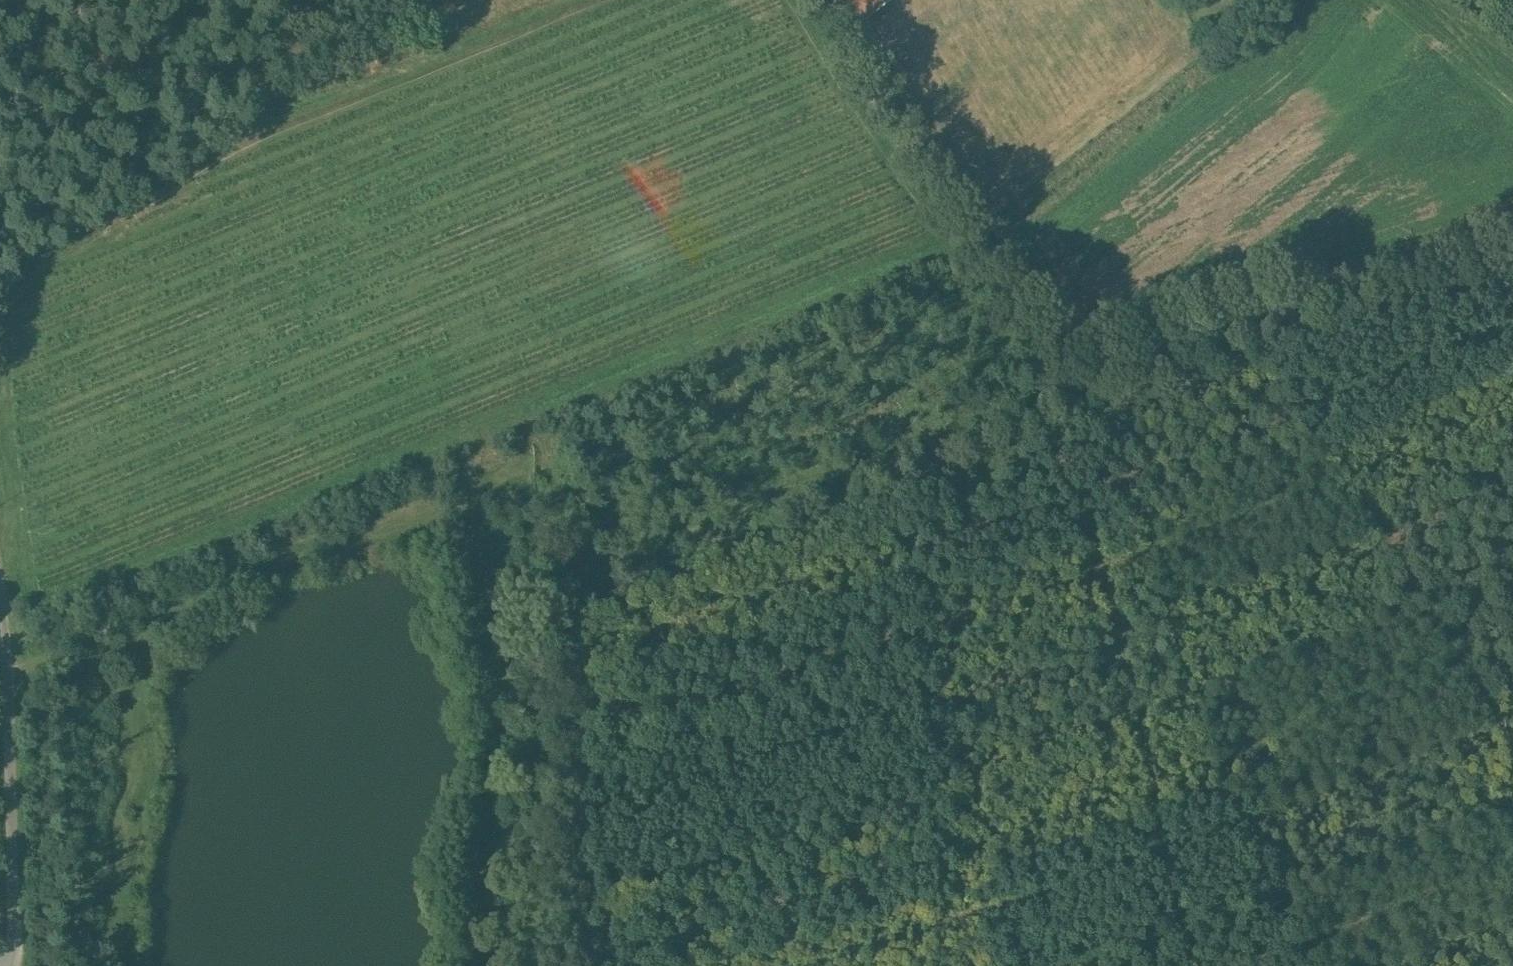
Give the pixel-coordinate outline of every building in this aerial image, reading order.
[(858,21),(889,0),(844,0),(858,21)]
